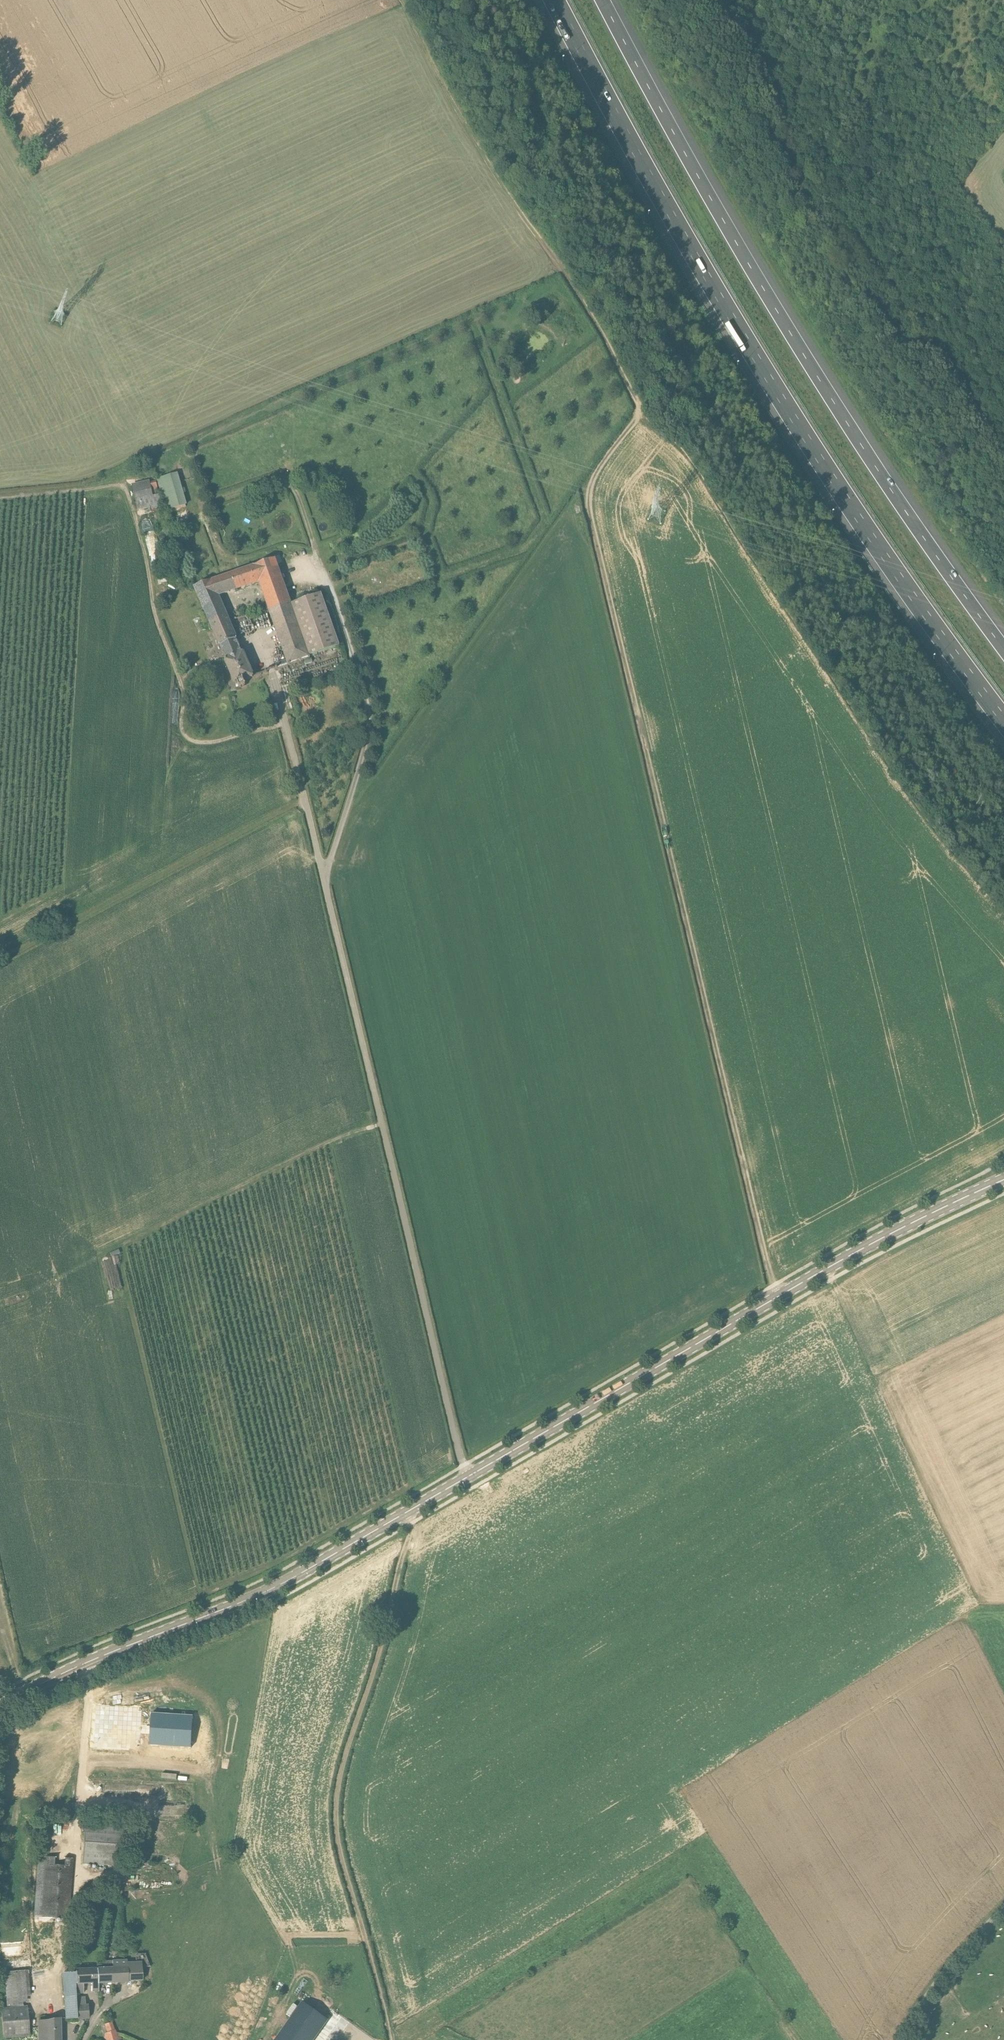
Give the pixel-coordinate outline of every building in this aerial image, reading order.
[(161,480),(168,512),(188,508),(182,476),(161,480)] [(160,496),(153,498),(149,480),(132,485),(138,510),(162,505),(160,496)] [(220,596),(259,582),(270,613),(290,605),(292,604),(284,584),(276,558),(254,565),(194,587),(214,635),(232,627),(229,620),(225,610),(220,596)] [(292,604),(290,605),(309,656),(339,646),(321,594),(292,604)] [(309,658),(309,656),(290,605),(270,613),(287,660),(288,665),(309,658)] [(232,627),(214,635),(219,646),(237,638),(232,627)] [(243,653),(237,638),(219,646),(225,660),(225,661),(243,653)] [(246,680),(254,677),(244,653),(243,653),(225,661),(225,660),(224,660),(234,686),(238,684),(239,688),(246,685),(245,684),(247,683),(246,680)] [(187,672),(190,680),(213,673),(210,664),(187,672)] [(114,1266),(120,1264),(118,1256),(112,1257),(114,1266)] [(149,1711),(147,1743),(187,1744),(190,1711),(149,1711)] [(123,1867),(123,1857),(125,1825),(86,1823),(82,1864),(123,1867)] [(0,1942),(0,1964),(1,1973),(4,1973),(32,1971),(31,1961),(57,1959),(56,1939),(55,1939),(55,1919),(69,1919),(73,1858),(38,1856),(34,1917),(34,1939),(0,1942)] [(123,1890),(112,1889),(111,1898),(122,1898),(123,1890)] [(118,1962),(112,1962),(112,1961),(101,1961),(101,1968),(98,1968),(98,1983),(114,1983),(114,1975),(118,1975),(118,1962)] [(141,1963),(128,1964),(128,1961),(118,1962),(118,1975),(114,1975),(114,1983),(128,1982),(138,1982),(138,1981),(138,1977),(141,1977),(141,1978),(142,1977),(141,1963)] [(98,1991),(98,1983),(98,1968),(76,1970),(76,1972),(76,1985),(76,1993),(83,1993),(83,1983),(91,1983),(92,1991),(98,1991)] [(75,2006),(75,1997),(74,1985),(76,1985),(76,1972),(62,1973),(65,2020),(76,2019),(75,2006)] [(4,1974),(7,2006),(23,2006),(23,2004),(27,2004),(27,1996),(30,1996),(27,1973),(4,1974)] [(85,1997),(75,1997),(75,2006),(86,2005),(85,1997)] [(328,2019),(303,2002),(292,2018),(317,2036),(327,2021),(328,2019)] [(86,2005),(75,2006),(76,2019),(83,2018),(89,2018),(88,2005),(86,2005)] [(30,2037),(27,2006),(7,2008),(1,2008),(3,2039),(30,2037)] [(59,2018),(45,2019),(45,2022),(39,2022),(39,2039),(60,2039),(59,2018)] [(122,2039),(120,2036),(119,2032),(117,2033),(114,2021),(105,2024),(108,2033),(105,2033),(107,2039),(120,2039),(122,2039)]
